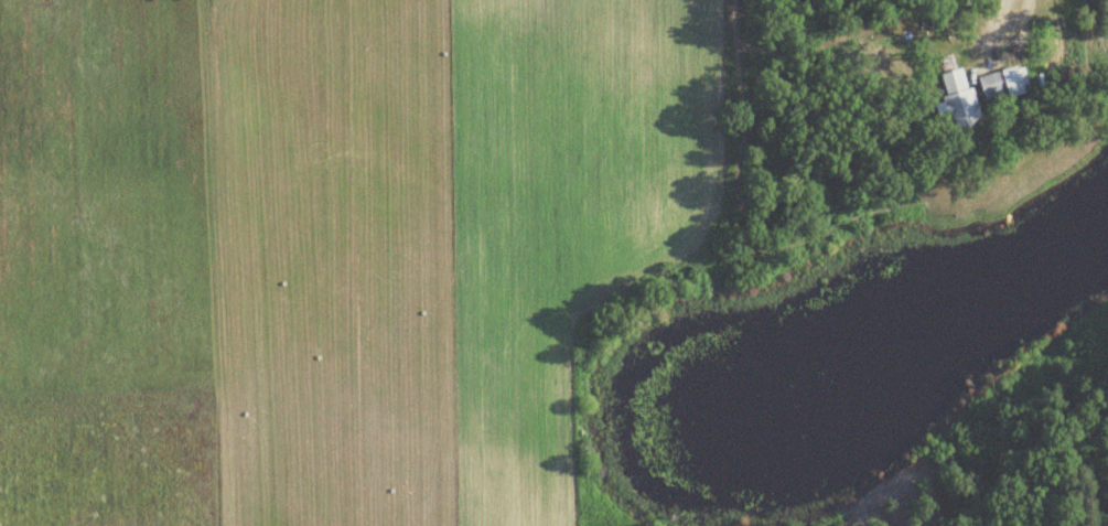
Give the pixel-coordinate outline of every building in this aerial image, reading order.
[(934,75),(947,131),(975,124),(961,68),(934,75)] [(1018,95),(1011,68),(973,78),(981,105),(1018,95)]
